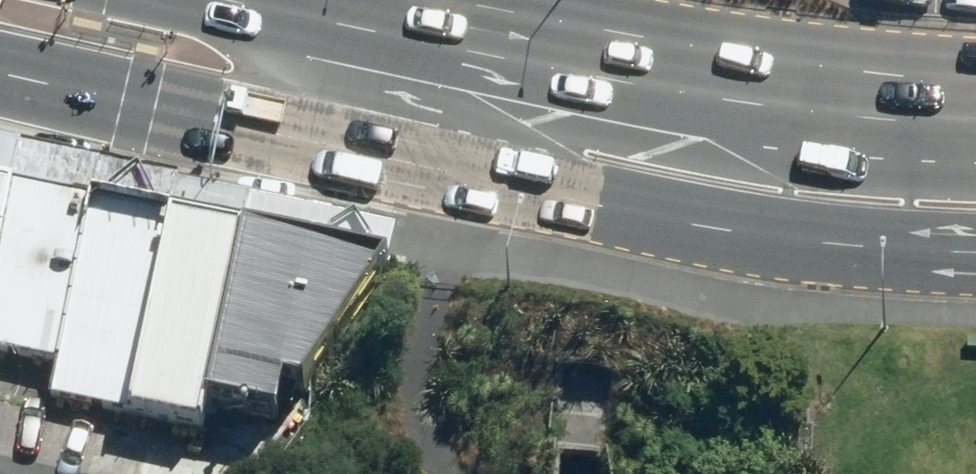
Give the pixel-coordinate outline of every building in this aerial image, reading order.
[(26,181),(105,198),(189,217),(271,235),(393,259),(399,224),(0,137),(0,175),(26,181)] [(26,181),(0,175),(0,296),(26,181)] [(26,181),(0,296),(0,383),(61,396),(105,198),(26,181)] [(145,415),(189,217),(105,198),(61,396),(145,415)] [(271,235),(189,217),(145,415),(227,432),(234,399),(271,235)] [(393,259),(271,235),(234,399),(303,409),(311,378),(333,382),(408,262),(393,259)]
